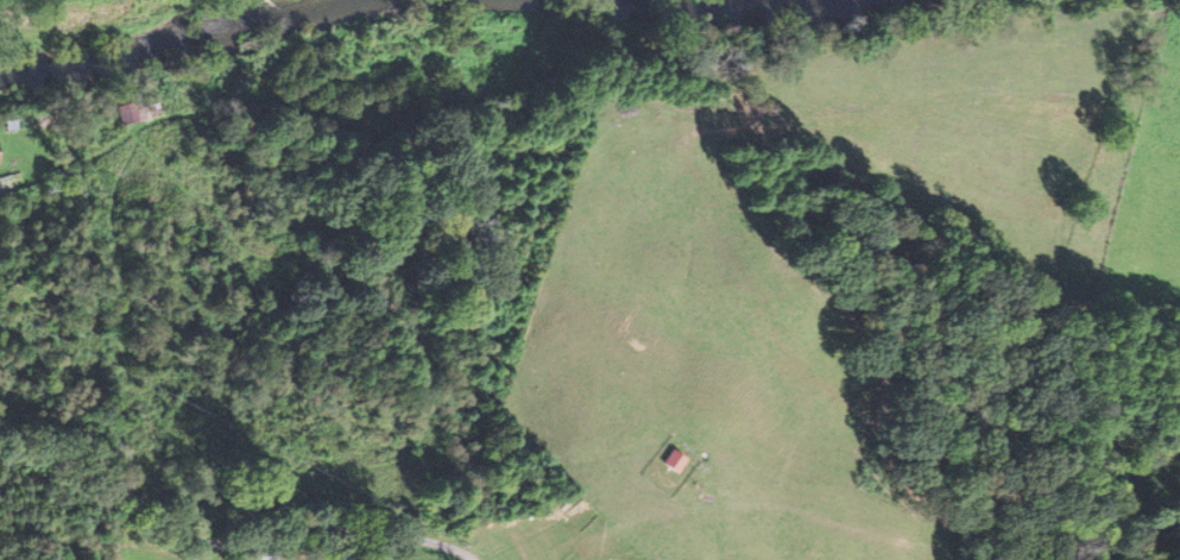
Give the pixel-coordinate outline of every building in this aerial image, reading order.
[(123,126),(137,123),(133,106),(120,109),(123,126)] [(679,473),(692,459),(679,448),(666,461),(679,473)]
